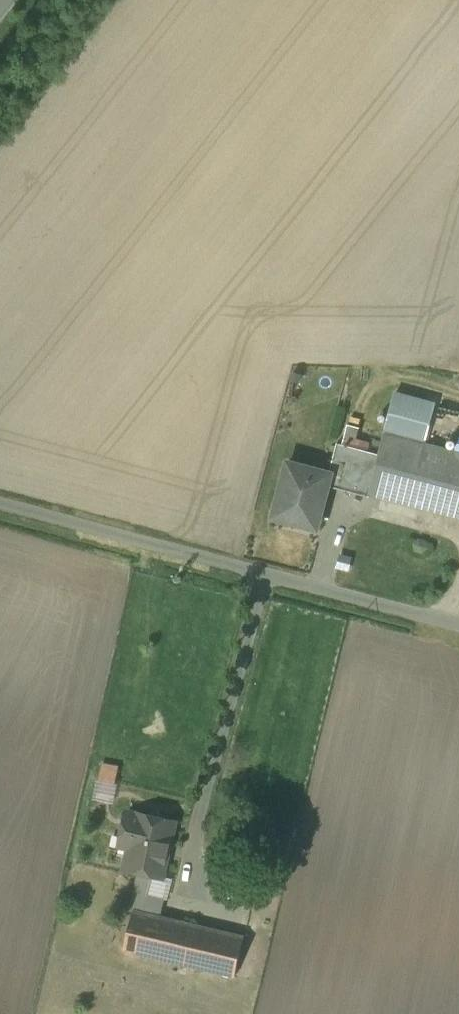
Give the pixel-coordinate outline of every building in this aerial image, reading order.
[(436,403),(396,393),(385,433),(425,444),(436,403)] [(361,427),(348,424),(345,436),(357,439),(361,427)] [(385,433),(383,441),(380,453),(372,485),(370,492),(458,516),(458,453),(425,444),(385,433)] [(383,441),(371,438),(368,450),(380,453),(383,441)] [(368,450),(349,445),(350,444),(347,443),(347,445),(338,442),(330,473),(331,473),(329,481),(336,482),(337,476),(372,485),(380,453),(368,450)] [(330,473),(289,462),(275,516),(276,517),(278,511),(290,515),(289,520),(317,527),(329,481),(331,473),(330,473)] [(176,821),(139,812),(138,813),(129,811),(123,836),(133,838),(126,867),(139,870),(129,910),(134,911),(135,909),(144,912),(154,874),(163,876),(176,821)] [(144,912),(135,909),(134,911),(125,948),(236,975),(245,936),(144,912)]
